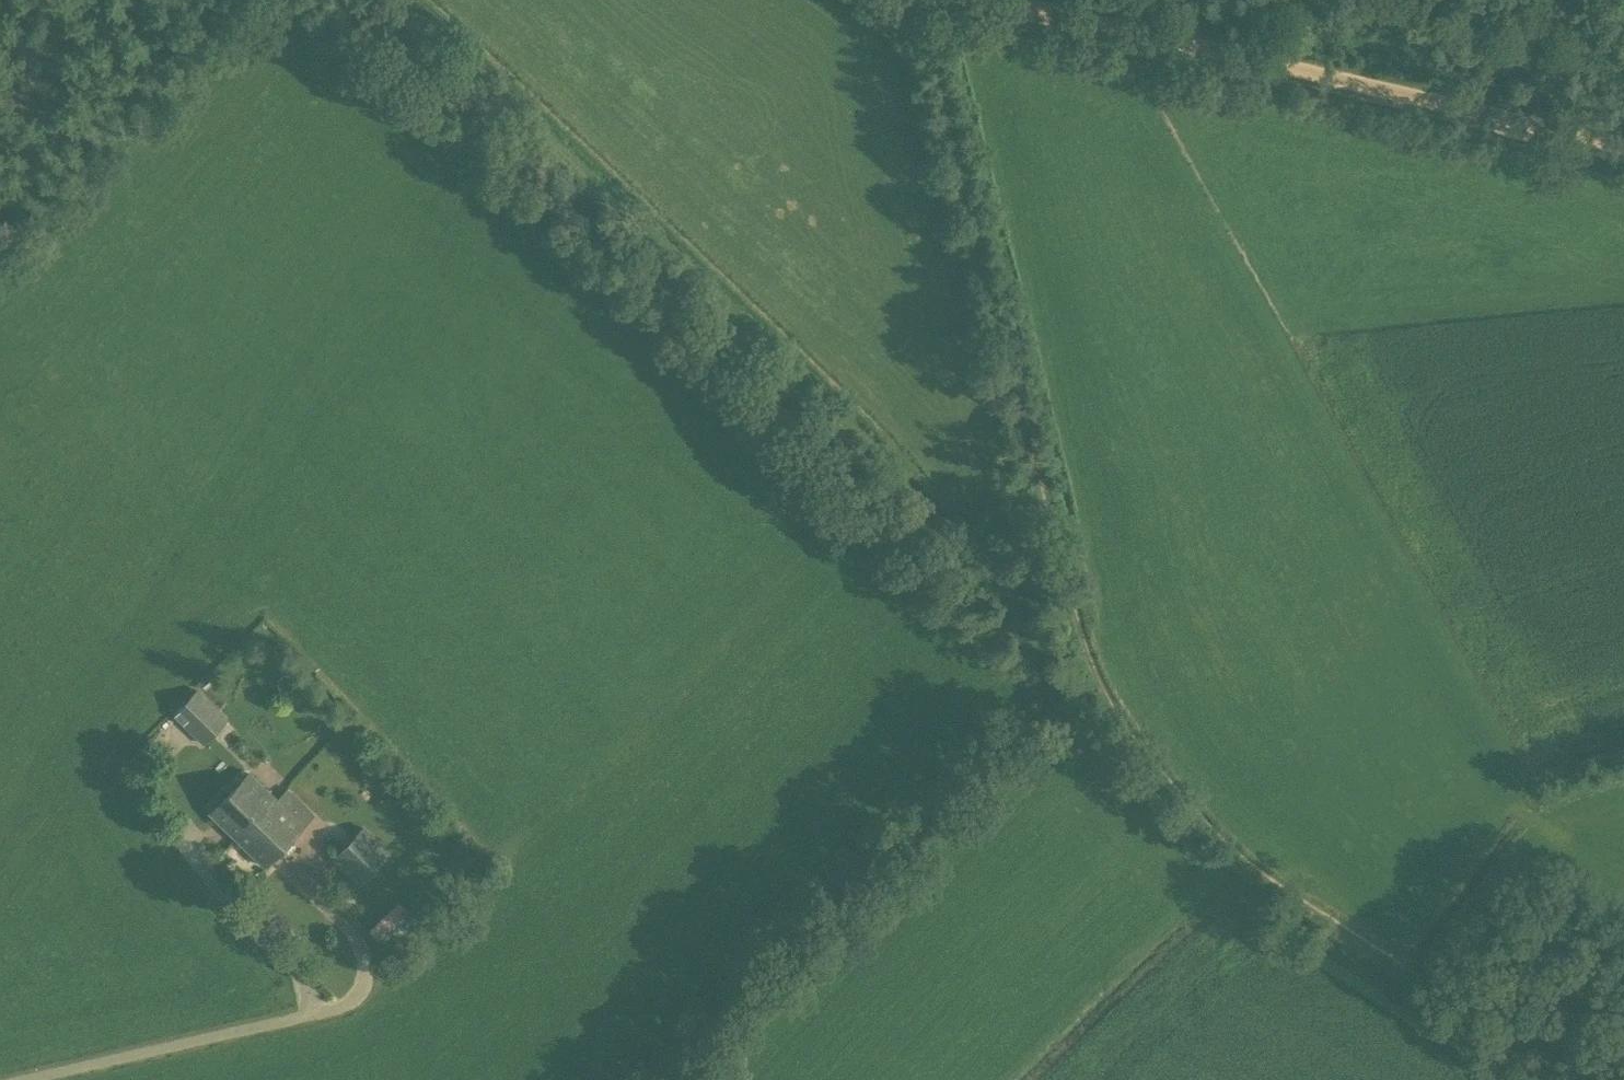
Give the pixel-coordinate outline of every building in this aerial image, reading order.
[(228,718),(197,688),(172,714),(203,744),(228,718)] [(209,813),(236,840),(275,798),(250,772),(209,813)] [(275,798),(236,840),(264,868),(303,826),(275,798)] [(392,857),(396,852),(388,844),(384,847),(364,827),(332,860),(358,884),(389,854),(392,857)] [(418,922),(397,901),(369,929),(390,950),(418,922)]
